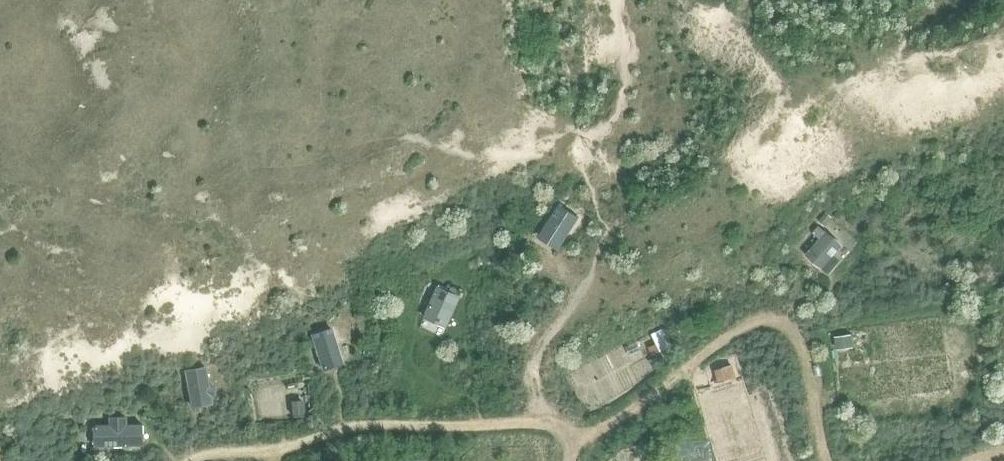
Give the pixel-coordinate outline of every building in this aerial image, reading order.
[(571,238),(585,217),(574,210),(566,222),(552,213),(538,234),(552,244),(561,246),(568,236),(571,238)] [(825,211),(818,220),(824,225),(831,217),(825,211)] [(835,254),(843,245),(819,226),(812,232),(819,237),(806,254),(829,273),(841,259),(835,254)] [(423,318),(447,328),(461,295),(438,286),(423,318)] [(310,332),(321,369),(343,363),(331,326),(310,332)] [(849,334),(833,337),(834,347),(851,345),(849,334)] [(205,367),(185,370),(191,405),(211,402),(205,367)] [(726,367),(714,370),(717,382),(729,379),(726,367)] [(303,400),(291,401),(293,415),(305,414),(303,400)] [(91,425),(91,445),(141,444),(141,424),(126,424),(125,417),(106,417),(107,425),(91,425)]
